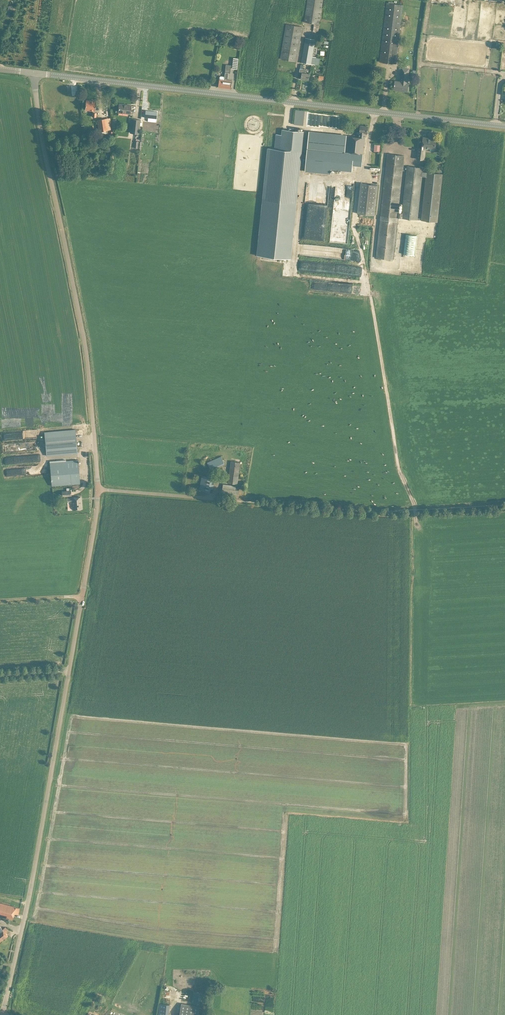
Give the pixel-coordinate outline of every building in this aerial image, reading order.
[(319,24),(323,0),(308,0),(304,22),(319,24)] [(396,63),(403,5),(394,4),(394,2),(389,1),(388,3),(387,3),(380,61),(396,63)] [(286,24),(280,59),(296,61),(297,56),(303,27),(286,24)] [(315,39),(305,38),(301,62),(315,64),(316,57),(313,56),(315,39)] [(303,69),(303,66),(304,65),(301,64),(301,65),(300,65),(299,72),(302,72),(301,78),(309,79),(310,73),(306,73),(306,69),(303,69)] [(231,88),(232,83),(232,80),(228,80),(228,73),(231,73),(232,65),(226,65),(225,73),(225,76),(221,76),(220,77),(218,87),(231,88)] [(405,74),(404,82),(395,81),(394,89),(408,91),(410,75),(405,74)] [(96,101),(86,100),(85,109),(95,111),(96,101)] [(130,114),(131,110),(131,105),(119,104),(118,108),(118,112),(130,114)] [(145,110),(145,117),(156,118),(157,111),(145,110)] [(106,133),(106,130),(111,129),(110,123),(111,123),(110,117),(97,119),(100,134),(106,133)] [(131,118),(130,132),(139,133),(140,119),(131,118)] [(359,137),(309,132),(305,171),(327,173),(327,168),(352,171),(352,165),(362,166),(365,133),(367,133),(368,126),(360,125),(359,137)] [(288,260),(301,131),(287,130),(283,129),(281,149),(268,148),(257,257),(288,260)] [(425,149),(424,148),(424,147),(435,148),(436,140),(431,139),(431,138),(423,137),(422,149),(418,148),(417,159),(424,159),(425,149)] [(391,261),(391,259),(393,259),(398,218),(418,220),(423,176),(426,176),(421,220),(437,222),(442,174),(422,171),(423,167),(407,166),(402,213),(398,212),(403,160),(404,155),(387,154),(376,257),(378,257),(378,259),(381,260),(381,258),(388,259),(388,260),(391,261)] [(350,215),(354,181),(347,180),(345,200),(342,200),(341,210),(341,212),(336,211),(336,213),(350,215)] [(361,183),(357,213),(374,215),(377,184),(361,183)] [(417,235),(406,234),(403,254),(414,255),(417,235)] [(47,455),(72,453),(77,453),(75,429),(45,431),(47,455)] [(221,456),(207,462),(210,470),(225,464),(221,456)] [(52,485),(80,483),(78,460),(66,461),(66,460),(50,461),(52,485)] [(241,462),(231,461),(228,483),(238,484),(241,462)] [(202,475),(200,485),(199,490),(212,492),(215,478),(207,476),(202,475)] [(238,497),(239,492),(239,490),(235,489),(236,485),(223,484),(222,495),(238,497)] [(80,497),(67,498),(68,502),(71,501),(72,509),(82,508),(82,504),(81,504),(80,497)] [(18,914),(19,908),(7,904),(8,900),(0,898),(0,916),(12,920),(14,913),(18,914)] [(200,1003),(202,993),(202,992),(193,992),(192,1002),(200,1003)] [(170,1004),(160,1003),(159,1014),(169,1014),(170,1004)] [(200,1006),(182,1003),(180,1014),(198,1014),(200,1006)]
